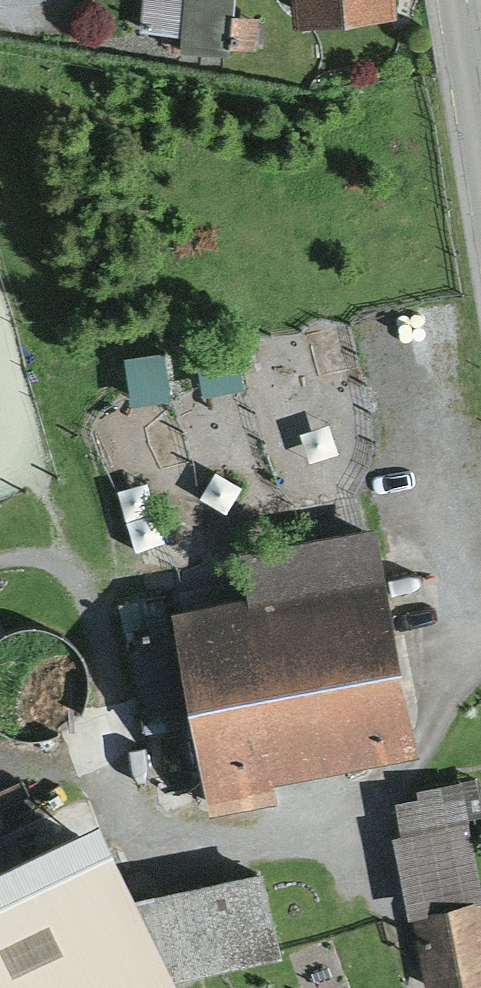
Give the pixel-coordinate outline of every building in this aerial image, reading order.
[(138,32),(182,36),(180,54),(229,58),(230,48),(232,15),(233,0),(142,0),(138,32)] [(294,22),(396,12),(395,0),(292,0),(294,22)] [(258,17),(232,15),(230,48),(256,50),(258,17)] [(238,343),(196,350),(205,395),(246,388),(238,343)] [(164,352),(125,358),(132,405),(170,400),(164,352)] [(249,594),(170,609),(174,628),(188,719),(208,814),(279,801),(274,778),(421,751),(378,522),(240,548),(249,594)] [(188,719),(174,628),(128,635),(142,726),(188,719)] [(402,834),(468,823),(480,820),(480,798),(477,779),(415,790),(417,798),(396,802),(402,834)] [(0,873),(0,987),(175,987),(182,984),(179,979),(137,896),(100,822),(0,873)] [(468,823),(402,834),(396,835),(425,987),(445,987),(480,981),(480,890),(468,823)] [(263,870),(137,896),(179,979),(282,957),(263,870)]
